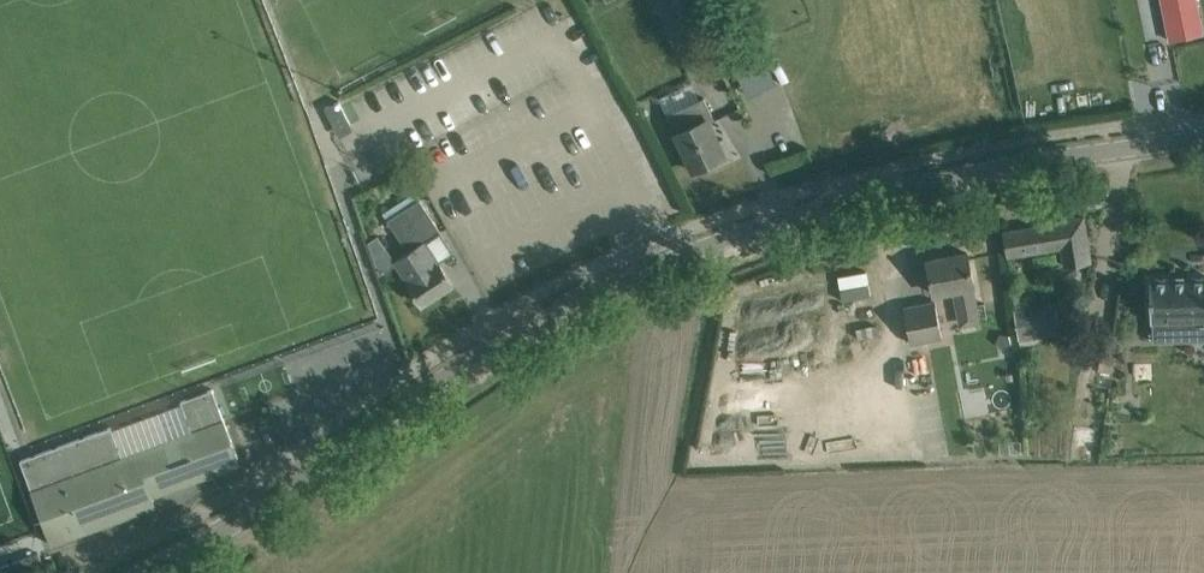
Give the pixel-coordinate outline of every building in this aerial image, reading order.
[(681,18),(706,5),(704,0),(672,0),(681,18)] [(1169,39),(1203,32),(1197,0),(1161,0),(1169,39)] [(766,53),(736,67),(749,94),(779,80),(766,53)] [(692,85),(660,99),(667,114),(693,170),(707,163),(710,168),(732,157),(723,138),(718,140),(708,119),(713,117),(704,97),(698,99),(692,85)] [(337,101),(324,107),(336,131),(350,124),(341,106),(341,105),(339,101),(338,100),(337,101)] [(414,190),(382,211),(388,219),(408,250),(394,259),(393,260),(395,263),(422,304),(453,284),(438,262),(424,241),(440,231),(419,199),(414,190)] [(1008,255),(1062,246),(1065,265),(1092,261),(1084,215),(1044,222),(1045,224),(1004,231),(1008,255)] [(967,252),(927,260),(932,284),(934,293),(953,289),(957,308),(977,304),(973,285),(974,285),(972,276),(967,252)] [(1150,278),(1151,321),(1181,320),(1182,340),(1203,339),(1203,277),(1187,277),(1187,276),(1173,276),(1173,277),(1150,278)] [(942,338),(935,301),(904,307),(911,343),(942,338)] [(1016,309),(1014,309),(1018,338),(1019,345),(1042,341),(1041,335),(1036,306),(1025,308),(1016,309)] [(111,425),(20,458),(51,543),(84,530),(82,525),(153,499),(152,495),(213,473),(211,467),(238,457),(213,388),(181,400),(195,439),(125,464),(111,425)] [(42,566),(38,553),(0,566),(0,572),(24,572),(42,566)]
